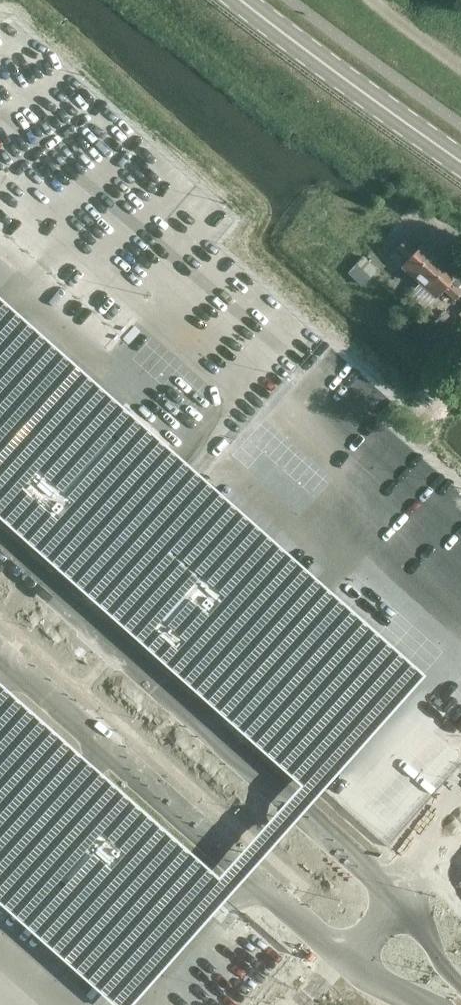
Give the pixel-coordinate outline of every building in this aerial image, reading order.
[(394,265),(412,281),(434,256),(416,240),(410,247),(399,237),(391,246),(403,256),(394,265)] [(389,293),(378,282),(384,276),(363,256),(348,271),(363,286),(362,287),(389,312),(398,302),(389,293)] [(452,272),(434,256),(412,281),(430,297),(438,288),(450,298),(458,289),(446,279),(452,272)] [(452,345),(460,336),(460,323),(455,329),(457,331),(447,341),(452,345)] [(0,448),(0,496),(64,553),(140,468),(53,390),(0,448)] [(134,423),(126,433),(151,454),(159,444),(134,423)] [(214,500),(157,571),(242,649),(304,583),(214,500)] [(155,611),(142,626),(210,685),(223,672),(155,611)] [(115,796),(53,867),(138,940),(199,868),(115,796)]
